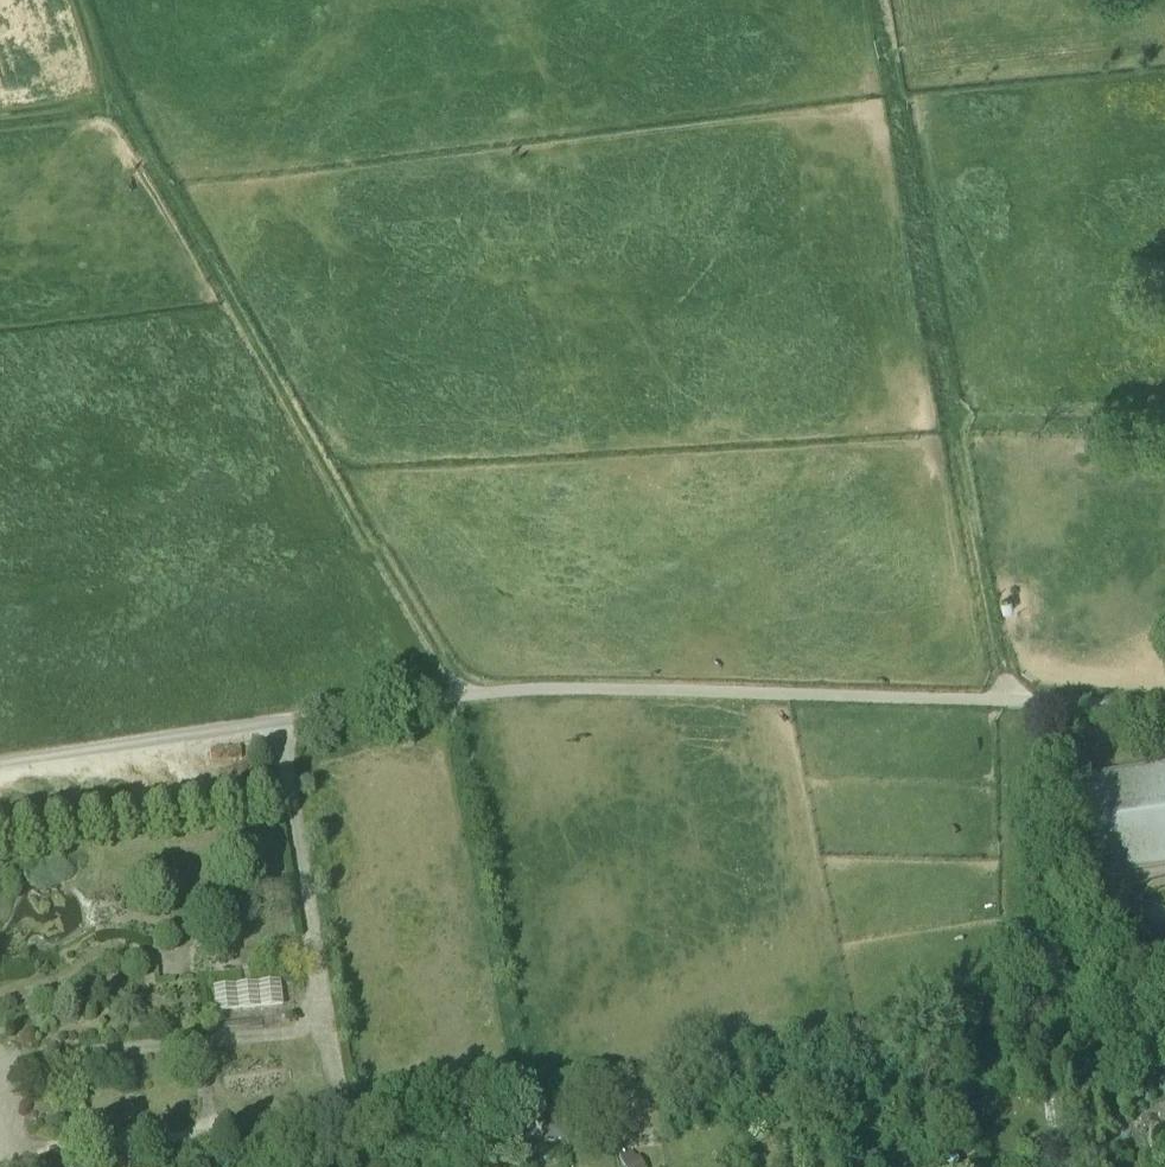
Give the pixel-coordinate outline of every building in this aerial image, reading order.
[(1092,788),(1106,890),(1164,881),(1164,777),(1092,788)] [(212,994),(214,1025),(280,1021),(278,990),(212,994)]
